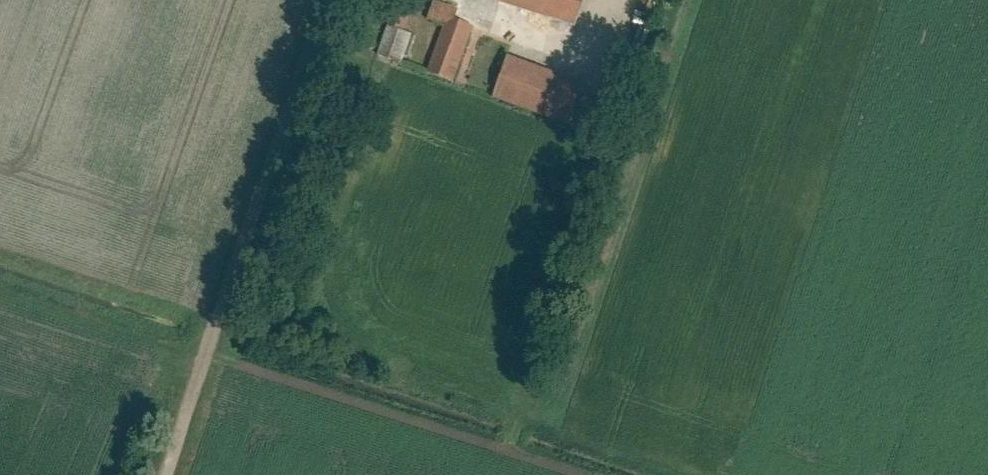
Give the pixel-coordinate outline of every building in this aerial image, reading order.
[(435,0),(432,0),(427,15),(449,22),(457,25),(462,9),(435,0)] [(506,1),(579,24),(587,0),(506,0),(506,1)] [(457,25),(449,22),(433,71),(468,83),(485,34),(457,25)] [(416,36),(392,28),(382,55),(406,63),(416,36)] [(586,83),(516,58),(501,100),(571,125),(586,83)]
